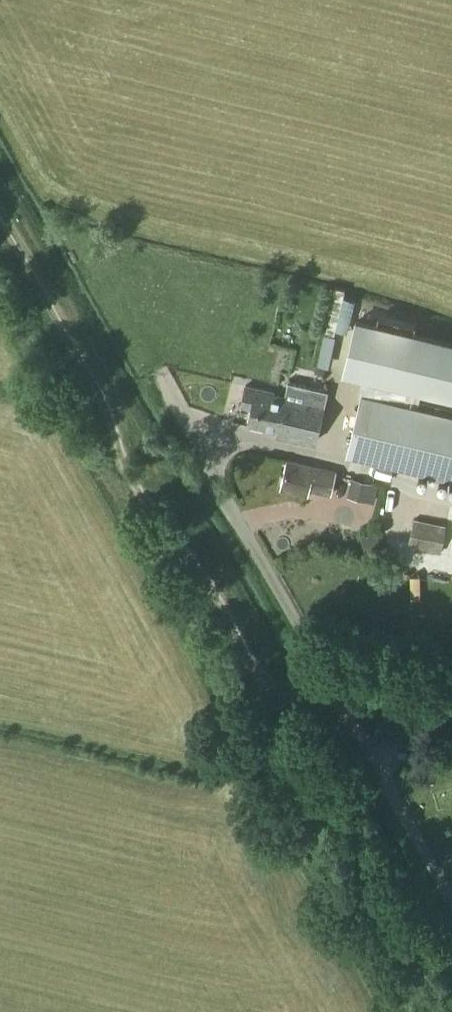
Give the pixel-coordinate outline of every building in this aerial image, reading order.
[(344,372),(451,398),(451,344),(356,321),(344,372)] [(245,386),(241,407),(251,409),(247,425),(249,426),(276,432),(275,438),(286,441),(289,436),(317,442),(325,407),(329,391),(288,382),(284,398),(273,395),(273,392),(245,386)] [(367,456),(451,477),(451,416),(361,395),(348,452),(367,456)] [(280,490),(315,498),(316,492),(330,495),(336,472),(286,460),(280,490)] [(373,483),(352,478),(347,496),(368,502),(373,483)] [(445,530),(414,523),(410,545),(441,552),(445,530)]
